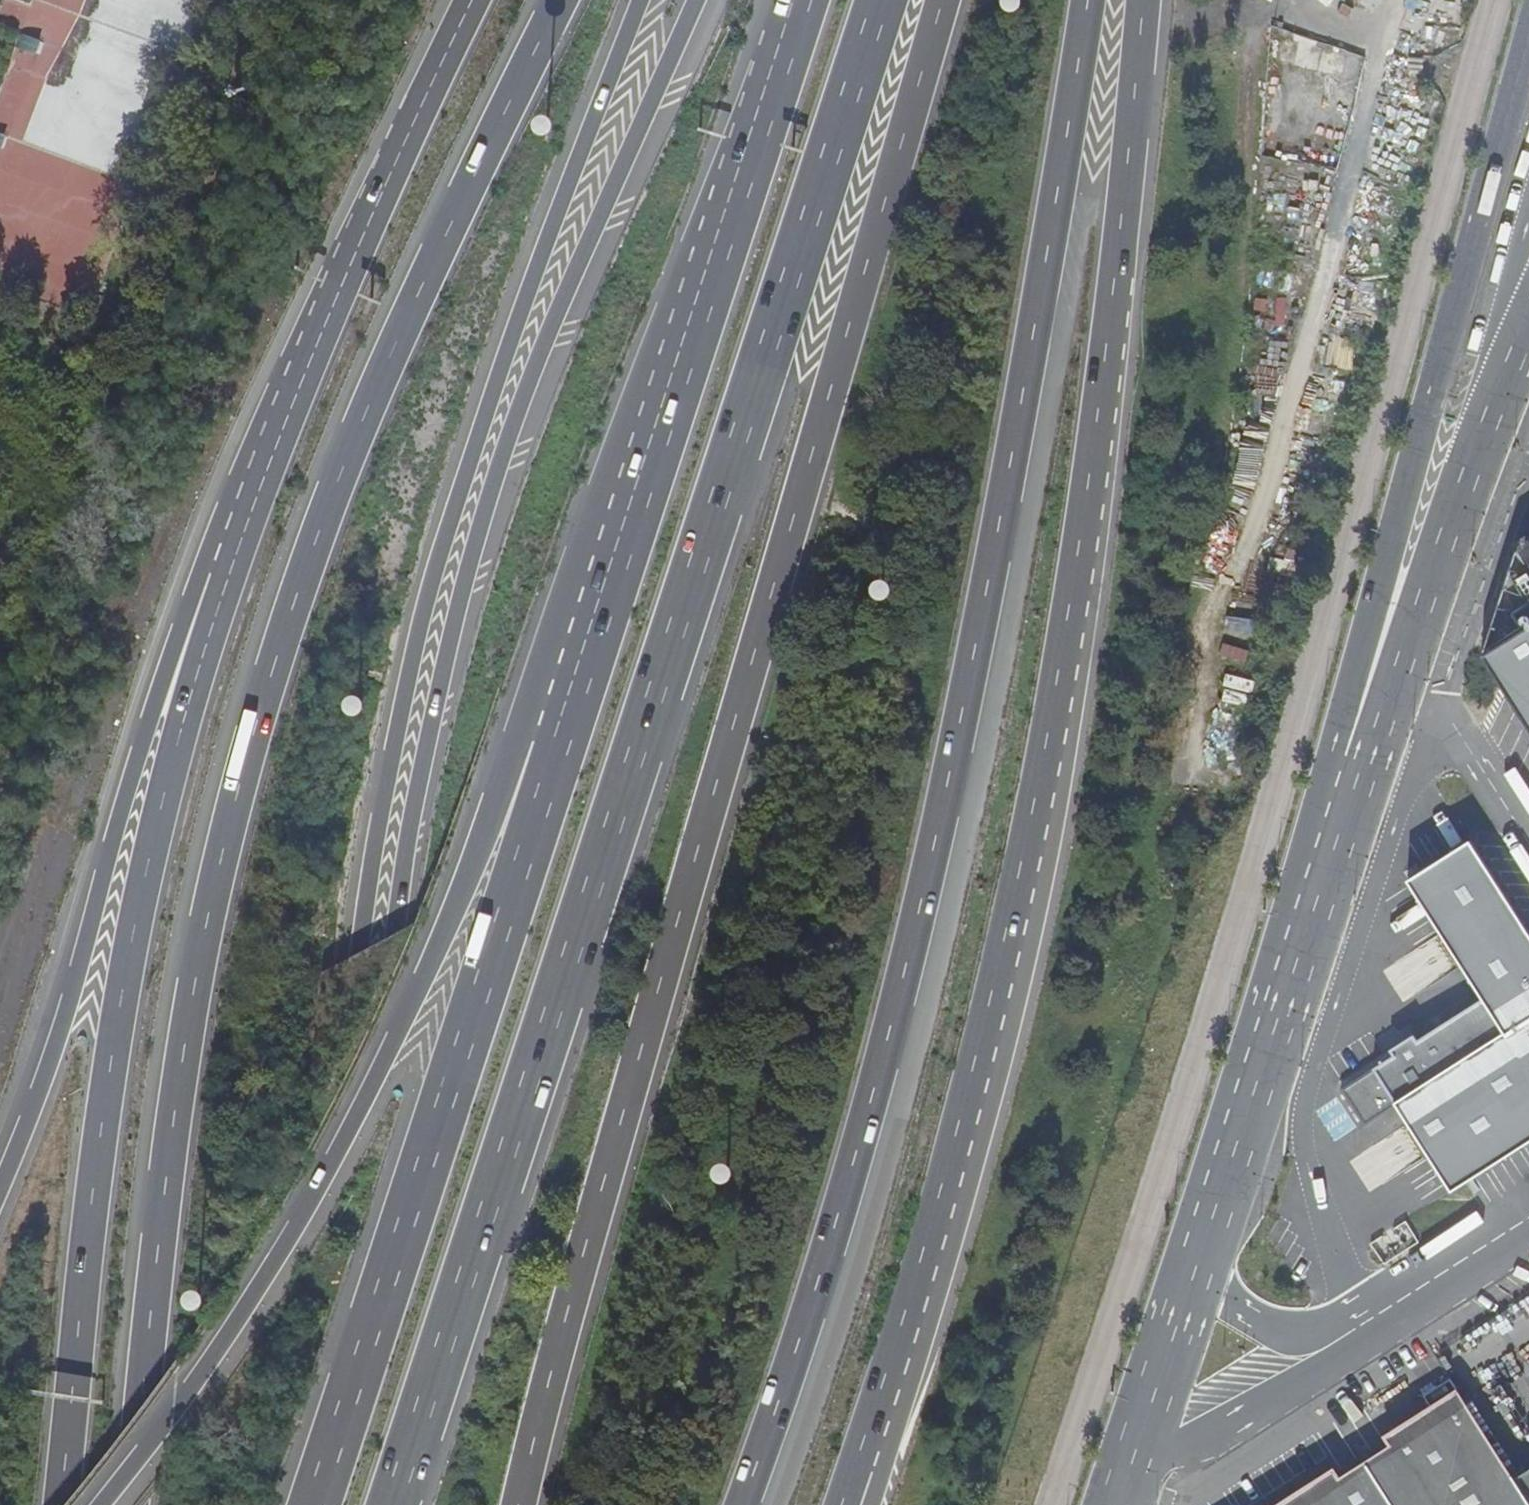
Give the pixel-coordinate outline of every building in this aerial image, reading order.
[(1513,581),(1528,605),(1510,617),(1522,635),(1484,660),(1528,730),(1528,570),(1513,581)] [(1470,841),(1401,886),(1476,1003),(1369,1071),(1446,1192),(1528,1139),(1528,932),(1470,841)] [(1515,1478),(1451,1378),(1424,1396),(1440,1421),(1390,1453),(1401,1469),(1354,1499),(1343,1482),(1308,1504),(1528,1504),(1528,1468),(1515,1478)] [(1390,1453),(1368,1467),(1379,1483),(1401,1469),(1390,1453)] [(1368,1467),(1343,1482),(1354,1499),(1379,1483),(1368,1467)]
